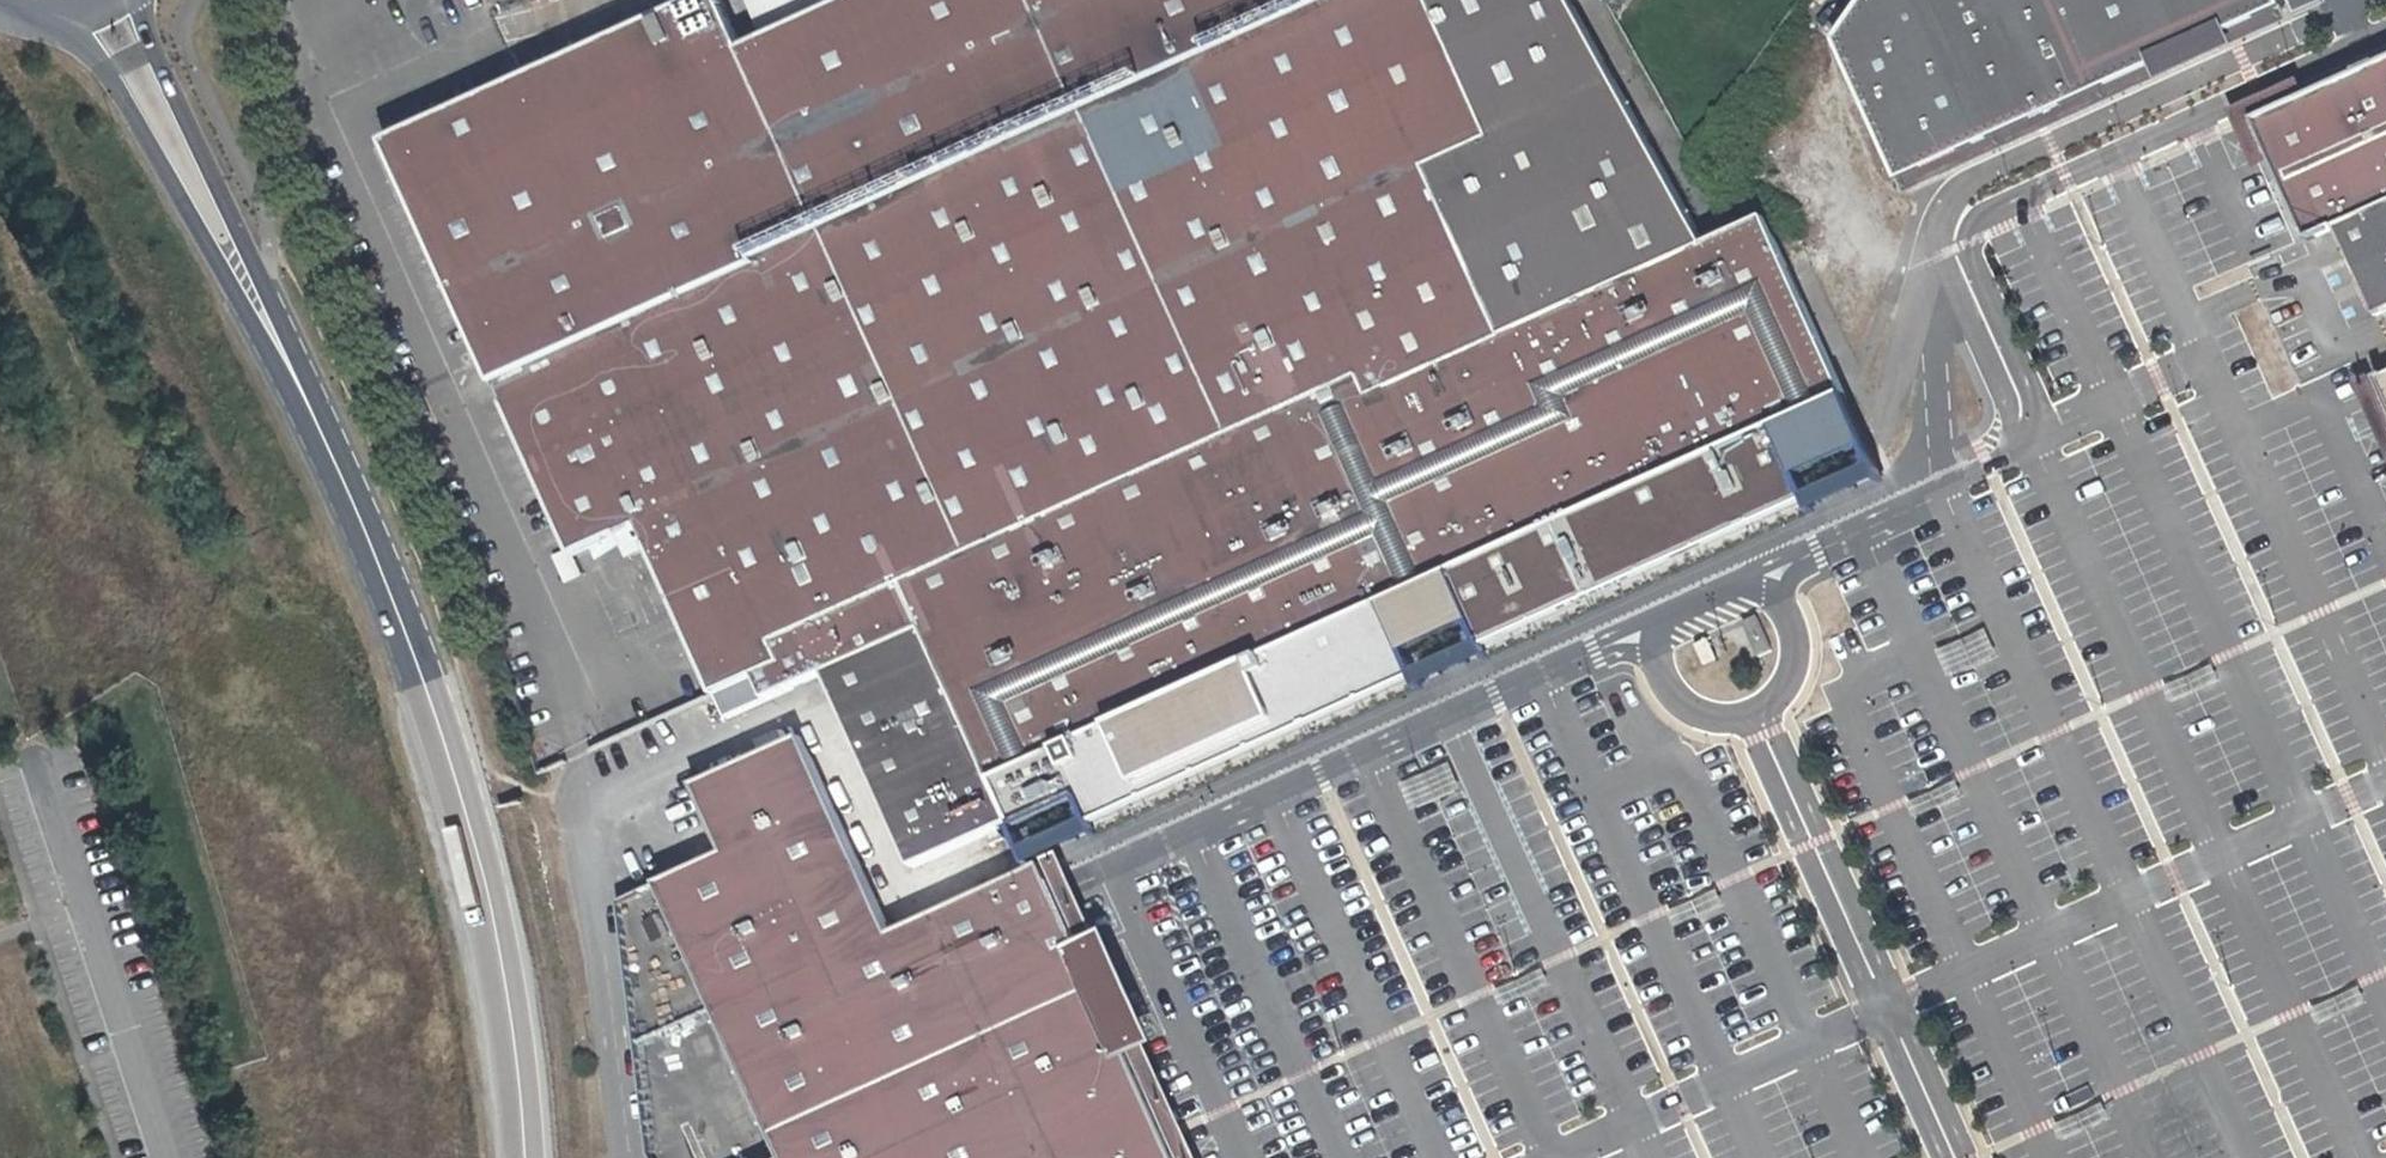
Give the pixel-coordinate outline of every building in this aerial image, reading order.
[(1695,253),(1549,0),(858,0),(830,13),(749,49),(726,60),(700,0),(692,0),(645,21),(641,11),(627,18),(631,28),(617,34),(613,24),(599,30),(604,40),(587,48),(371,145),(558,558),(625,529),(711,697),(754,678),(760,703),(820,678),(915,639),(925,637),(990,785),(1378,610),(1767,434),(1843,402),(1757,224),(1695,253)] [(761,36),(842,0),(745,0),(761,36)] [(1597,9),(1604,0),(1592,0),(1597,9)] [(1826,49),(1890,190),(2274,15),(2267,0),(1860,0),(1826,49)] [(2256,124),(2310,239),(2324,233),(2385,204),(2385,81),(2380,68),(2256,124)] [(2385,310),(2385,204),(2324,233),(2364,320),(2385,310)] [(990,785),(1003,812),(1073,781),(1091,821),(1408,678),(1389,636),(1425,620),(1461,604),(1479,644),(1797,500),(1767,434),(1378,610),(990,785)] [(1757,617),(1743,623),(1758,657),(1773,651),(1757,617)] [(915,639),(820,678),(909,869),(1001,827),(915,639)] [(690,795),(721,863),(655,893),(779,1157),(1172,1157),(1041,875),(903,939),(807,740),(690,795)]
